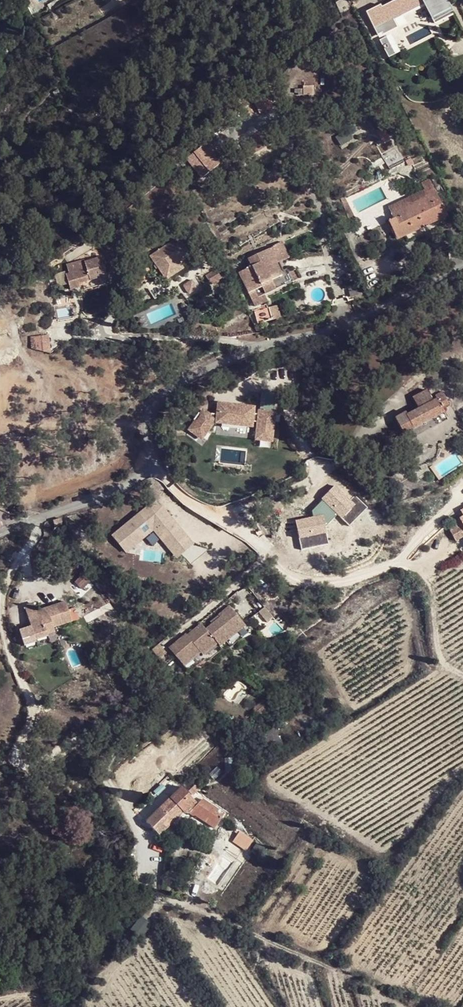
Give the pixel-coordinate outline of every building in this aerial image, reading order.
[(381,8),(380,6),(365,13),(376,36),(382,33),(383,35),(390,31),(398,28),(397,26),(393,18),(428,0),(397,0),(381,8)] [(434,7),(431,0),(428,0),(393,18),(397,26),(434,7)] [(434,7),(440,17),(451,12),(445,0),(431,0),(434,7)] [(258,110),(272,104),(268,93),(254,99),(258,110)] [(209,138),(183,154),(197,176),(223,159),(209,138)] [(404,236),(423,227),(447,216),(430,179),(422,183),(425,189),(427,194),(428,196),(392,213),(395,218),(398,224),(391,228),(397,239),(404,236)] [(425,189),(390,207),(392,213),(428,196),(427,194),(425,189)] [(388,222),(391,228),(398,224),(395,218),(388,222)] [(426,234),(423,227),(404,236),(407,242),(426,234)] [(277,255),(286,251),(281,242),(273,246),(273,247),(277,255)] [(181,266),(171,252),(167,245),(151,257),(159,268),(166,279),(183,268),(181,266)] [(182,245),(171,252),(181,266),(191,257),(182,245)] [(273,247),(248,259),(251,267),(254,272),(241,278),(252,301),(264,295),(279,288),(294,281),(289,271),(287,268),(283,270),(281,267),(278,268),(273,257),(277,255),(273,247)] [(85,269),(65,276),(70,290),(80,287),(79,284),(89,281),(85,269)] [(292,269),(289,271),(294,281),(297,279),(292,269)] [(186,293),(200,286),(195,277),(182,284),(186,293)] [(360,285),(349,288),(351,297),(362,295),(360,285)] [(267,302),(264,295),(252,301),(255,307),(267,302)] [(278,306),(268,308),(272,320),(281,317),(278,306)] [(272,320),(268,308),(254,312),(257,324),(272,320)] [(48,333),(29,335),(30,351),(49,349),(48,333)] [(253,439),(272,440),(276,390),(260,389),(259,404),(216,401),(215,411),(198,409),(197,426),(187,425),(187,437),(208,439),(209,423),(254,426),(253,439)] [(442,409),(450,405),(443,393),(435,397),(437,400),(433,402),(427,391),(413,398),(419,410),(407,416),(406,414),(395,419),(403,434),(444,412),(442,409)] [(394,466),(400,473),(408,466),(405,464),(401,461),(394,466)] [(193,543),(160,500),(152,506),(149,503),(109,533),(123,552),(152,530),(174,558),(193,543)] [(35,601),(26,605),(37,640),(49,636),(48,633),(57,631),(55,626),(73,621),(67,600),(50,606),(52,612),(45,614),(43,608),(38,609),(35,601)] [(219,617),(205,628),(216,642),(218,644),(225,639),(243,624),(229,606),(218,614),(219,617)] [(183,639),(180,636),(167,647),(186,672),(198,662),(194,656),(199,653),(201,655),(216,642),(205,628),(200,623),(186,634),(187,636),(183,639)] [(218,644),(216,642),(201,655),(203,658),(205,660),(220,648),(218,644)] [(203,658),(201,655),(199,653),(194,656),(198,662),(203,658)] [(217,768),(209,775),(214,780),(222,772),(217,768)] [(199,790),(195,786),(189,791),(194,795),(199,790)] [(199,804),(188,792),(182,787),(146,822),(159,835),(184,813),(188,813),(193,816),(195,815),(215,828),(225,814),(202,800),(199,804)] [(253,840),(240,832),(238,834),(237,836),(250,845),(253,840)] [(246,851),(250,845),(237,836),(233,842),(246,851)] [(139,936),(150,923),(140,915),(130,927),(139,936)]
